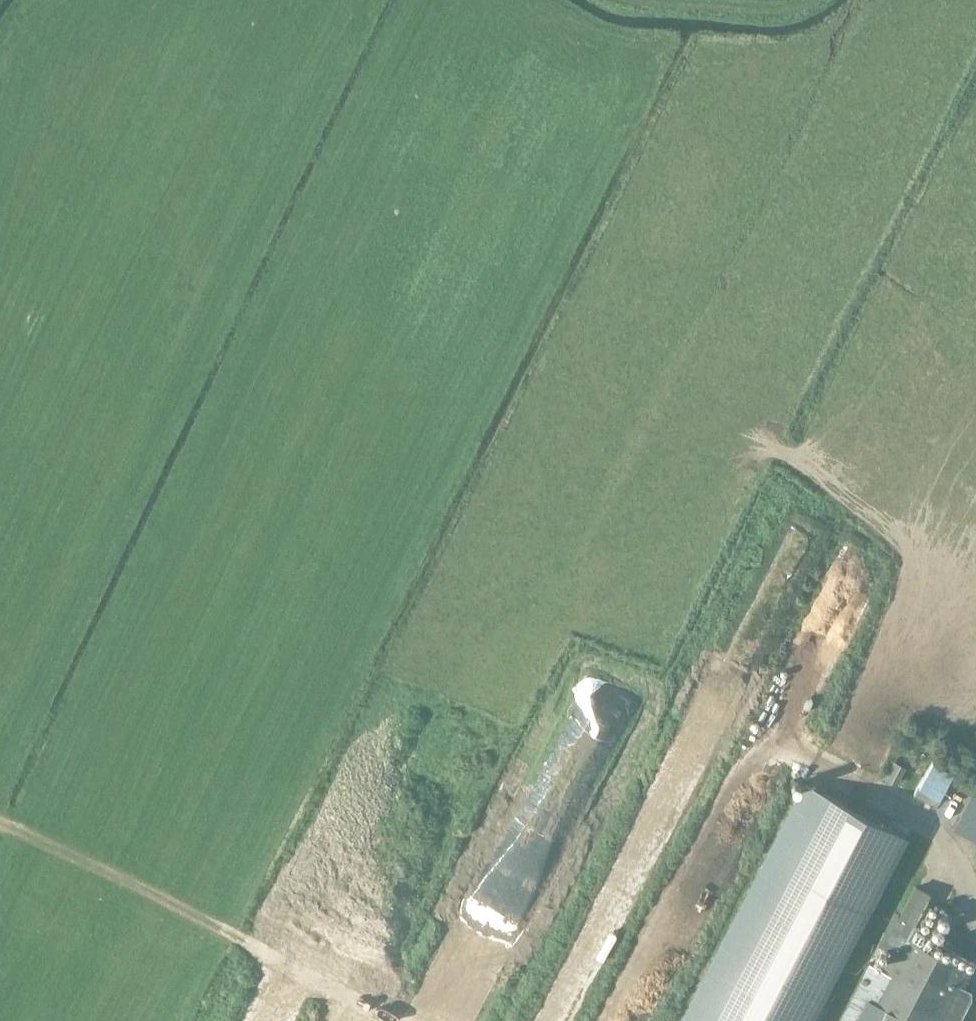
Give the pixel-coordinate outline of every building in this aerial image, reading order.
[(805,783),(681,1020),(833,1020),(924,845),(805,783)] [(930,881),(935,869),(918,861),(912,872),(930,881)] [(855,1020),(945,1020),(971,971),(900,935),(855,1020)]
